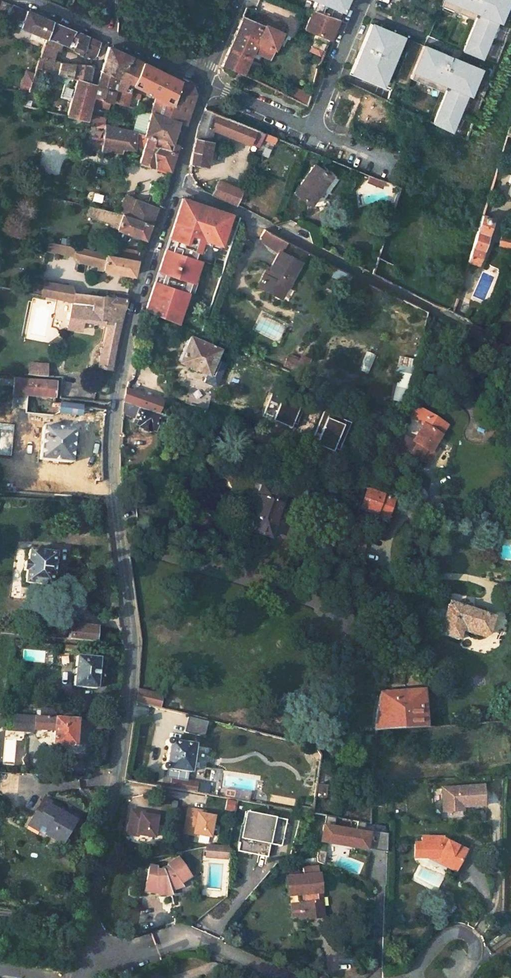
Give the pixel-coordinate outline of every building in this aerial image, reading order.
[(316,1),(312,12),(336,20),(344,0),(313,0),(316,1)] [(439,6),(471,20),(474,14),(477,15),(461,52),(481,60),(496,23),(499,24),(509,0),(441,0),(439,6)] [(52,21),(26,10),(26,11),(4,1),(0,12),(0,14),(7,17),(8,14),(23,20),(21,27),(33,31),(31,37),(44,43),(46,37),(52,21)] [(297,30),(328,41),(336,20),(312,12),(305,10),(297,30)] [(240,21),(221,67),(240,75),(249,56),(252,56),(253,54),(268,59),(270,53),(273,54),(275,49),(273,48),(279,32),(283,23),(266,16),(265,19),(258,16),(254,26),(240,21)] [(78,34),(64,27),(52,21),(46,37),(58,42),(74,51),(78,34)] [(369,25),(349,74),(380,87),(401,38),(369,25)] [(98,43),(78,34),(74,51),(85,56),(91,58),(95,57),(98,43)] [(44,43),(36,66),(55,72),(76,78),(79,79),(83,64),(55,61),(56,56),(53,55),(58,42),(46,37),(44,43)] [(480,69),(423,46),(422,46),(409,78),(441,92),(444,86),(447,87),(432,123),(451,132),(466,95),(469,96),(480,69)] [(131,58),(108,47),(101,71),(117,75),(116,80),(123,83),(131,58)] [(110,101),(125,106),(125,100),(128,85),(152,95),(166,102),(175,79),(131,58),(123,83),(116,80),(113,89),(110,101)] [(90,65),(83,64),(79,79),(86,81),(89,73),(90,65)] [(51,85),(55,72),(36,66),(34,73),(29,86),(27,92),(23,106),(42,111),(51,85)] [(25,71),(21,83),(28,86),(29,86),(34,73),(33,73),(25,71)] [(117,75),(101,71),(97,84),(113,89),(116,80),(117,75)] [(51,85),(73,91),(76,78),(55,72),(51,85)] [(73,91),(68,108),(49,104),(48,112),(86,121),(87,116),(92,96),(95,83),(86,81),(79,79),(76,78),(73,91)] [(149,106),(147,113),(176,122),(183,124),(191,100),(192,98),(193,96),(192,94),(192,92),(191,90),(190,88),(189,86),(187,84),(185,83),(183,83),(175,79),(166,102),(152,95),(150,100),(149,106)] [(92,96),(110,101),(113,89),(97,84),(95,83),(92,96)] [(293,87),(289,97),(305,104),(309,92),(293,87)] [(136,102),(149,106),(150,100),(137,96),(136,102)] [(135,102),(125,100),(125,106),(134,109),(135,102)] [(170,143),(176,122),(147,113),(137,109),(132,133),(140,135),(170,143)] [(189,165),(204,169),(210,140),(207,139),(210,131),(246,146),(247,144),(255,147),(256,146),(258,147),(261,140),(272,145),(275,140),(274,140),(266,136),(203,111),(198,124),(197,127),(196,132),(189,165)] [(132,133),(104,125),(101,149),(120,151),(121,148),(134,150),(135,145),(137,143),(140,135),(132,133)] [(170,143),(140,135),(137,143),(144,145),(138,163),(152,167),(153,165),(168,170),(177,145),(170,143)] [(312,166),(291,194),(308,207),(329,178),(312,166)] [(233,205),(239,192),(216,182),(210,195),(233,205)] [(150,222),(156,205),(124,197),(118,213),(123,214),(150,222)] [(151,280),(168,287),(173,273),(176,274),(194,216),(224,226),(228,215),(178,197),(151,280)] [(104,218),(112,221),(115,212),(106,210),(104,218)] [(115,212),(112,221),(115,221),(121,223),(123,214),(118,213),(115,212)] [(118,229),(145,237),(150,222),(123,214),(121,223),(115,221),(112,221),(104,218),(104,220),(114,223),(114,227),(118,229)] [(230,228),(233,217),(228,215),(224,226),(230,228)] [(467,263),(475,265),(491,219),(481,216),(467,263)] [(267,234),(262,231),(258,240),(262,243),(267,234)] [(510,247),(510,238),(500,235),(498,245),(510,249),(510,247)] [(75,256),(77,246),(54,242),(49,241),(47,250),(75,256)] [(133,274),(138,259),(108,254),(91,248),(77,246),(75,256),(78,259),(86,260),(86,262),(98,264),(97,269),(133,274)] [(110,246),(108,254),(138,259),(141,250),(110,246)] [(297,264),(276,253),(266,274),(263,278),(260,276),(255,287),(274,298),(280,287),(284,289),(297,264)] [(165,299),(168,287),(151,280),(147,293),(165,299)] [(127,296),(76,292),(69,284),(45,281),(44,287),(42,297),(72,304),(124,307),(127,296)] [(279,300),(284,289),(280,287),(274,298),(279,300)] [(112,358),(124,307),(72,304),(67,329),(84,330),(85,323),(83,323),(84,319),(98,321),(97,326),(109,327),(103,349),(101,349),(98,372),(110,373),(112,358)] [(189,334),(177,358),(207,371),(218,347),(189,334)] [(303,369),(306,361),(299,357),(296,364),(295,365),(303,369)] [(398,357),(392,400),(405,402),(411,358),(398,357)] [(303,369),(295,365),(296,364),(292,362),(285,359),(280,368),(299,376),(303,369)] [(46,372),(46,368),(47,365),(29,365),(28,376),(46,378),(46,372)] [(17,380),(1,379),(0,387),(17,388),(17,380)] [(55,383),(20,380),(19,389),(26,390),(26,396),(54,399),(55,383)] [(165,409),(125,393),(124,403),(162,417),(165,409)] [(122,413),(136,418),(133,424),(138,426),(139,427),(151,432),(152,430),(154,431),(156,427),(163,430),(164,428),(167,419),(162,417),(124,403),(122,413)] [(79,407),(59,404),(58,414),(78,417),(79,407)] [(445,427),(416,406),(410,415),(423,424),(410,439),(415,443),(408,452),(424,465),(433,454),(427,451),(432,444),(445,427)] [(177,433),(180,423),(167,419),(164,428),(177,433)] [(75,431),(43,427),(39,460),(71,464),(75,431)] [(437,448),(432,444),(427,451),(433,454),(437,448)] [(263,486),(247,528),(271,536),(285,493),(263,486)] [(70,490),(53,489),(53,496),(69,497),(70,490)] [(386,497),(382,496),(363,489),(360,503),(383,509),(386,497)] [(354,513),(342,510),(336,526),(348,530),(354,513)] [(54,554),(28,551),(27,563),(24,562),(23,571),(26,572),(24,584),(50,587),(54,554)] [(448,607),(441,605),(439,605),(435,605),(432,607),(428,610),(426,615),(425,619),(426,621),(427,624),(429,627),(430,629),(440,632),(439,635),(457,642),(460,633),(478,639),(479,634),(486,637),(492,619),(449,603),(448,607)] [(71,627),(70,640),(95,642),(96,629),(71,627)] [(72,688),(95,690),(98,659),(75,657),(72,688)] [(166,698),(137,691),(135,704),(163,711),(166,698)] [(426,728),(422,691),(379,693),(374,731),(426,728)] [(19,724),(20,716),(6,715),(6,723),(19,724)] [(75,746),(76,720),(20,716),(19,724),(26,725),(26,728),(34,729),(34,727),(54,729),(53,744),(75,746)] [(183,731),(203,736),(206,721),(187,716),(183,731)] [(164,770),(189,773),(193,745),(170,743),(167,741),(164,741),(163,743),(163,744),(164,746),(167,747),(163,766),(160,767),(159,768),(159,769),(159,770),(160,771),(163,771),(164,770)] [(138,776),(123,773),(122,781),(123,781),(137,783),(138,776)] [(194,793),(195,785),(184,784),(184,780),(172,779),(170,789),(194,793)] [(482,784),(439,786),(440,811),(483,809),(482,784)] [(206,793),(208,786),(197,785),(196,791),(206,793)] [(44,834),(60,844),(73,822),(61,815),(64,811),(43,799),(31,820),(47,829),(44,834)] [(210,837),(213,811),(184,808),(182,834),(210,837)] [(75,818),(64,811),(61,815),(73,822),(75,818)] [(242,811),(235,851),(266,856),(268,843),(280,845),(284,818),(242,811)] [(44,834),(47,829),(31,820),(28,825),(44,834)] [(321,822),(317,842),(365,850),(369,831),(321,822)] [(446,834),(425,832),(424,838),(420,837),(418,851),(436,854),(437,852),(459,868),(468,853),(446,838),(446,834)] [(204,858),(227,858),(228,845),(204,844),(204,858)] [(146,879),(143,901),(157,904),(170,901),(169,895),(180,891),(178,889),(190,881),(179,866),(166,873),(168,876),(161,878),(161,881),(154,883),(154,880),(146,879)] [(324,873),(292,875),(294,896),(303,895),(303,903),(303,917),(326,916),(324,873)] [(303,903),(294,904),(295,917),(303,917),(303,903)]
